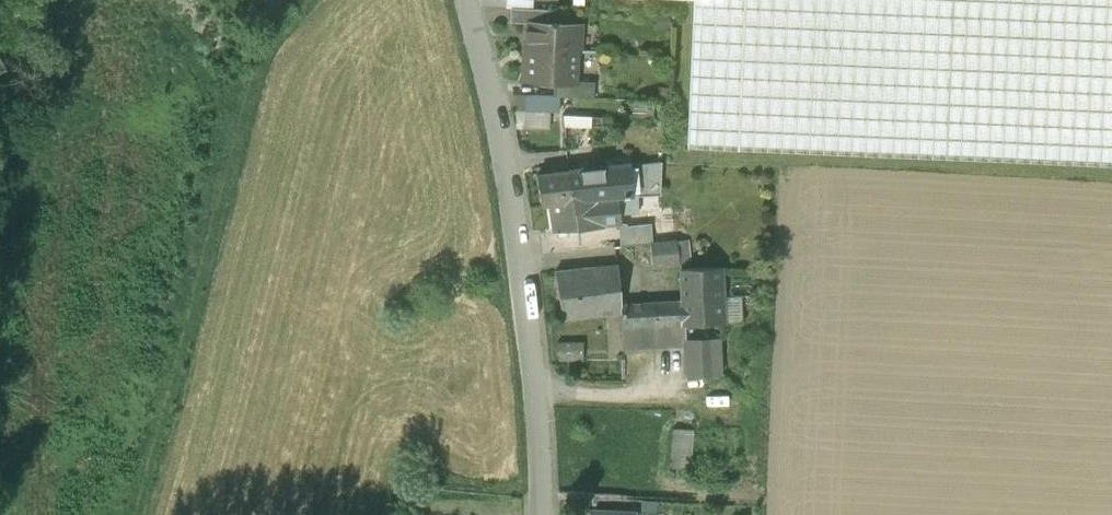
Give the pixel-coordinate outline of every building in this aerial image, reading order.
[(532,9),(533,0),(506,0),(506,8),(511,8),(532,9)] [(687,147),(1111,166),(1111,0),(693,0),(687,147)] [(510,22),(528,23),(528,22),(548,23),(548,10),(532,9),(511,8),(510,22)] [(528,23),(526,48),(578,51),(580,24),(548,23),(528,22),(528,23)] [(577,81),(578,51),(526,48),(525,82),(554,83),(577,84),(577,81)] [(566,97),(594,98),(594,82),(577,81),(577,84),(554,83),(553,96),(566,97)] [(550,112),(559,112),(559,107),(560,97),(526,95),(525,110),(550,112)] [(550,112),(525,110),(524,128),(550,130),(550,112)] [(592,115),(563,115),(563,127),(591,127),(592,115)] [(624,165),(568,170),(573,202),(618,198),(618,196),(642,195),(661,194),(662,162),(624,166),(624,165)] [(549,204),(573,202),(568,170),(537,174),(541,205),(549,204)] [(618,198),(619,214),(643,211),(642,195),(618,196),(618,198)] [(619,214),(618,198),(573,202),(549,204),(553,230),(620,223),(619,214)] [(619,229),(621,246),(650,243),(651,243),(649,226),(619,229)] [(679,264),(679,263),(676,241),(676,240),(651,243),(650,243),(652,267),(679,264)] [(688,240),(676,241),(679,263),(691,263),(688,240)] [(595,315),(603,314),(614,313),(615,317),(621,316),(621,304),(618,265),(589,268),(595,315)] [(681,301),(682,324),(683,324),(722,322),(721,297),(720,267),(680,269),(681,301)] [(555,271),(562,319),(595,315),(589,268),(555,271)] [(721,297),(722,322),(742,321),(741,296),(721,297)] [(669,301),(621,304),(621,316),(622,328),(670,324),(669,301)] [(681,301),(669,301),(670,324),(683,324),(682,324),(681,301)] [(622,328),(621,316),(615,317),(614,313),(603,314),(604,350),(623,350),(622,328)] [(622,328),(623,350),(671,347),(683,346),(683,340),(683,324),(670,324),(622,328)] [(684,346),(685,376),(720,374),(718,338),(683,340),(683,346),(684,346)] [(583,341),(556,342),(557,361),(583,360),(583,341)] [(672,468),(693,469),(694,430),(674,429),(672,468)] [(641,514),(657,514),(658,500),(641,500),(641,514)]
